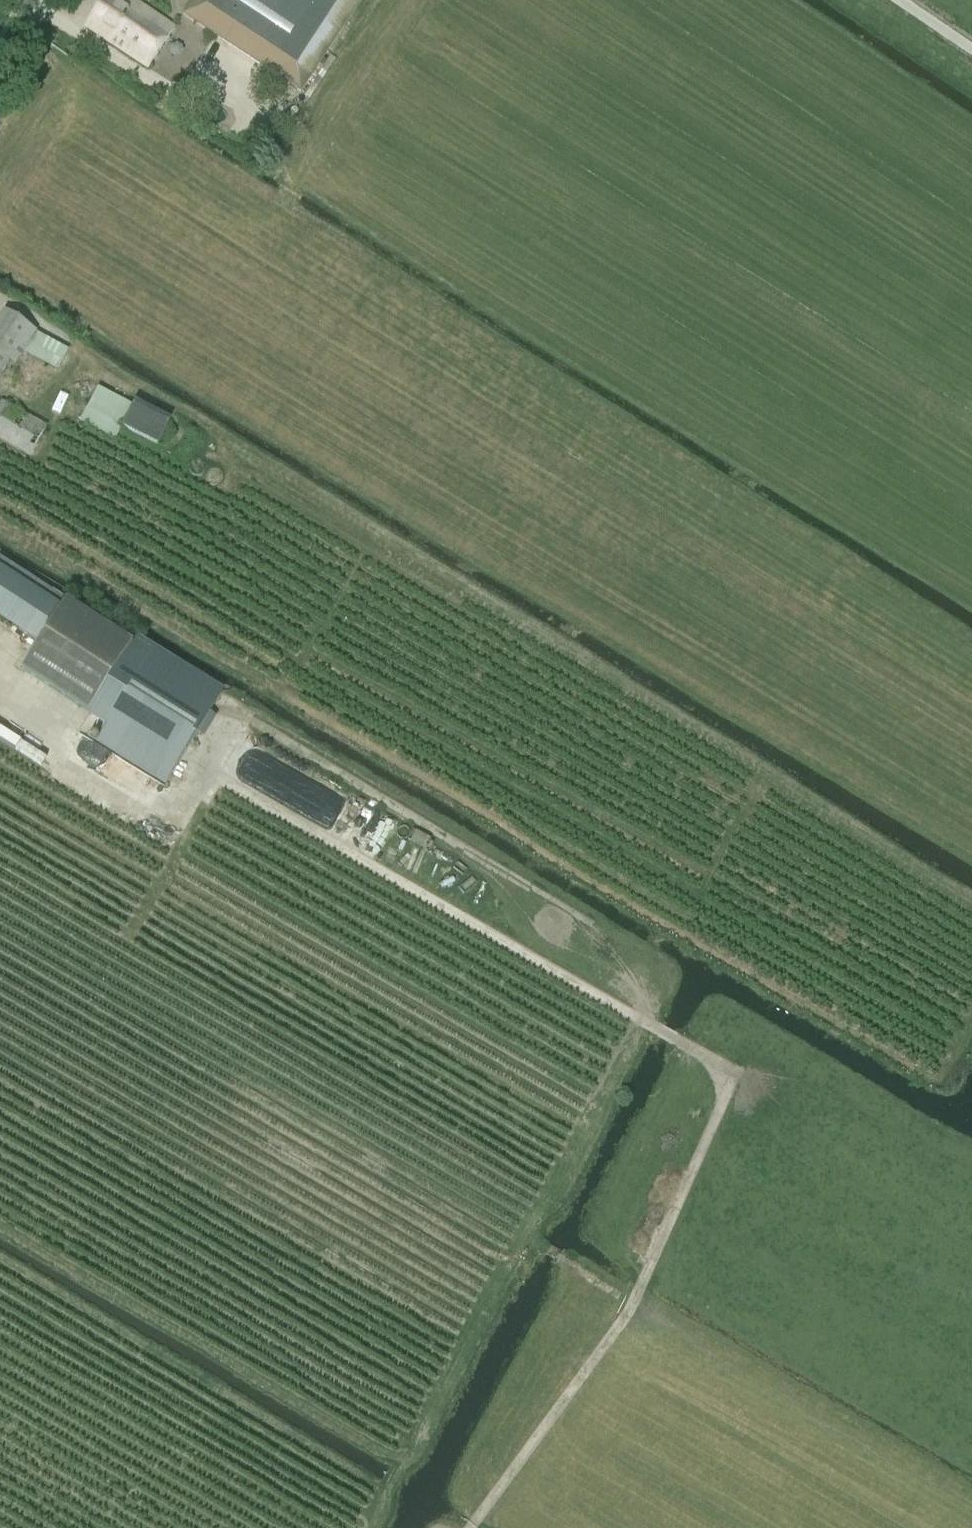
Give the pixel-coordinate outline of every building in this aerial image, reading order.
[(174,28),(132,0),(103,0),(86,27),(148,68),(174,28)] [(183,15),(301,92),(361,0),(192,0),(183,15)] [(36,331),(5,311),(0,319),(0,376),(10,360),(15,363),(36,331)] [(98,387),(80,421),(115,440),(123,426),(157,445),(170,420),(135,401),(133,406),(98,387)] [(46,427),(1,401),(0,403),(0,438),(31,455),(46,427)] [(38,641),(21,668),(87,711),(102,721),(96,731),(102,735),(96,744),(163,787),(175,768),(222,697),(134,640),(131,644),(64,601),(60,608),(0,569),(0,616),(38,641)] [(75,774),(69,782),(86,794),(92,786),(75,774)] [(369,840),(381,846),(393,823),(381,817),(369,840)]
